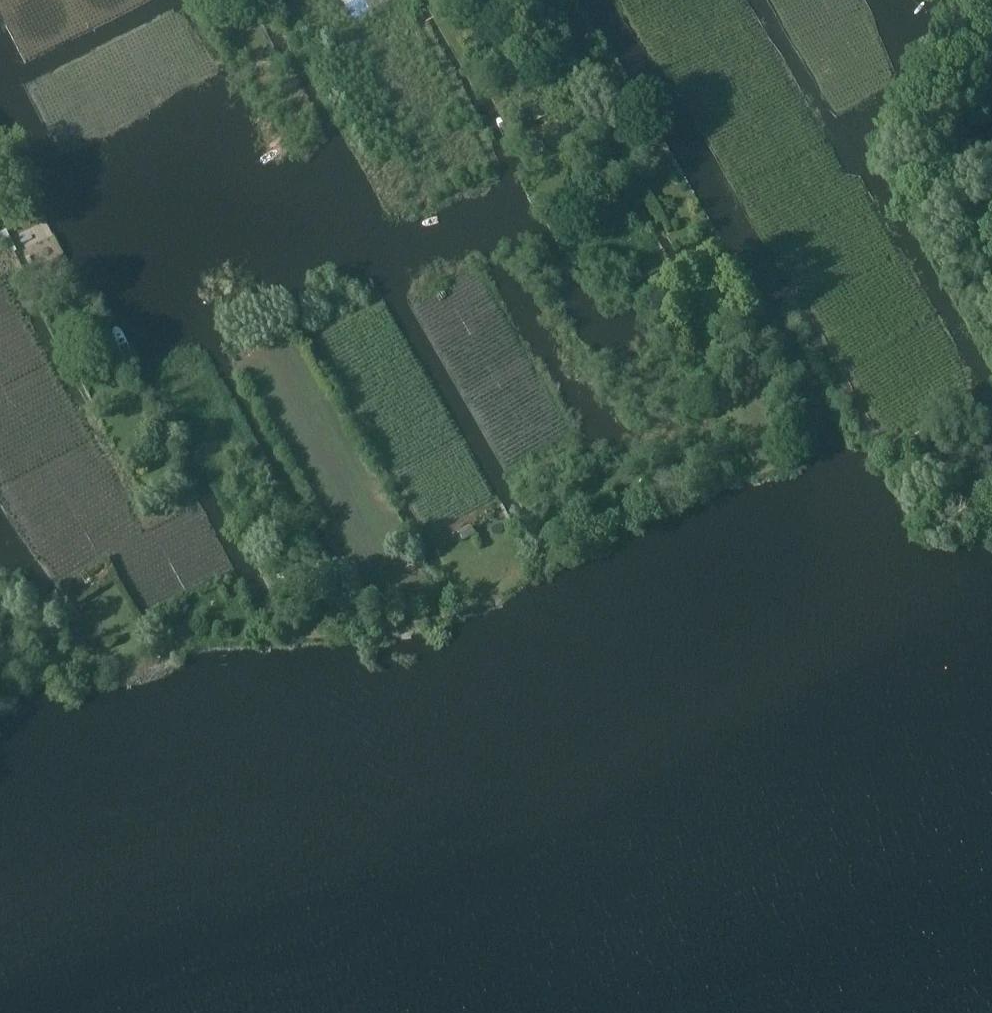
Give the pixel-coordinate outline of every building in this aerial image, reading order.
[(439,301),(447,297),(443,291),(436,295),(439,301)] [(463,542),(475,535),(470,526),(458,533),(463,542)]
